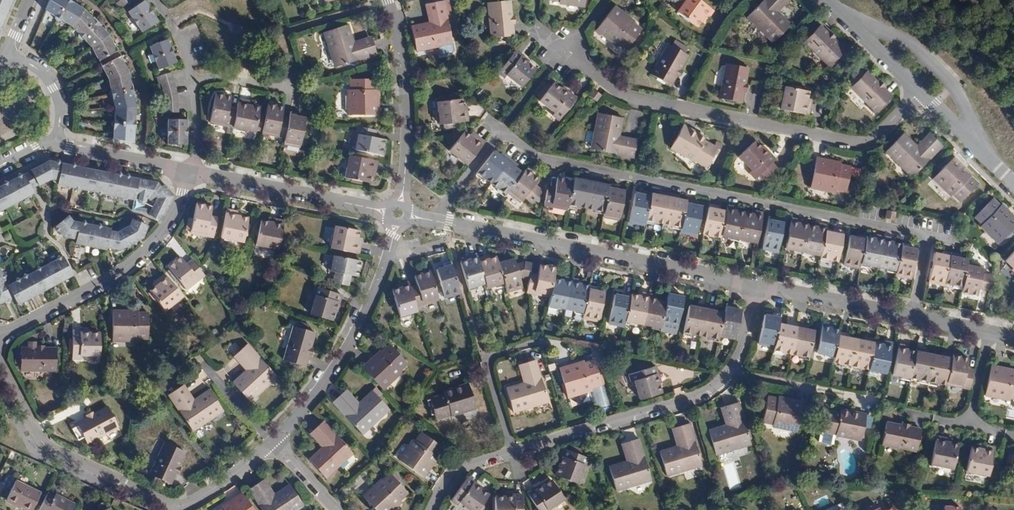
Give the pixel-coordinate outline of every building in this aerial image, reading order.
[(1,26),(6,14),(10,5),(12,0),(0,0),(0,28),(1,26)] [(60,17),(65,10),(71,0),(50,0),(47,9),(60,17)] [(60,17),(73,25),(88,7),(77,0),(76,0),(71,0),(65,10),(60,17)] [(698,0),(687,0),(677,13),(697,27),(701,22),(703,24),(713,11),(698,0)] [(777,11),(774,8),(782,0),(764,0),(749,15),(754,21),(752,23),(773,43),(791,25),(777,11)] [(777,11),(788,0),(782,0),(774,8),(777,11)] [(146,1),(130,11),(143,31),(159,22),(146,1)] [(443,2),(429,5),(433,23),(429,24),(411,28),(416,52),(444,47),(444,44),(451,43),(443,2)] [(512,25),(511,16),(510,2),(488,4),(491,39),(513,37),(512,25)] [(73,25),(84,36),(101,20),(98,17),(88,7),(73,25)] [(634,23),(614,8),(596,31),(601,35),(605,34),(610,38),(610,42),(614,45),(617,44),(626,51),(641,31),(633,24),(634,23)] [(101,20),(84,36),(94,47),(113,33),(104,24),(101,20)] [(336,60),(338,67),(377,55),(373,41),(354,47),(353,43),(348,26),(325,33),(333,60),(336,60)] [(845,50),(837,43),(831,36),(821,26),(805,42),(829,66),(845,50)] [(94,47),(101,59),(121,48),(118,42),(113,33),(94,47)] [(833,34),(831,36),(837,43),(840,40),(833,34)] [(354,47),(373,41),(372,38),(353,43),(354,47)] [(177,63),(168,39),(151,46),(159,69),(177,63)] [(676,76),(681,68),(688,56),(685,54),(687,50),(675,43),(672,47),(669,45),(652,76),(671,86),(676,76)] [(520,58),(521,57),(514,52),(498,73),(504,79),(507,76),(522,87),(535,70),(526,63),(520,58)] [(104,65),(110,79),(132,71),(127,61),(124,54),(104,65)] [(742,103),(744,91),(746,83),(749,68),(727,64),(720,98),(742,103)] [(110,79),(114,93),(135,88),(134,84),(132,71),(110,79)] [(163,82),(175,80),(173,71),(158,75),(160,83),(163,82)] [(883,88),(877,82),(867,72),(851,88),(876,112),(892,96),(883,88)] [(163,82),(164,89),(177,87),(175,80),(163,82)] [(422,89),(421,80),(414,81),(415,90),(422,89)] [(348,111),(348,116),(378,116),(378,91),(376,91),(376,81),(350,81),(350,91),(348,94),(348,98),(351,101),(350,107),(348,111)] [(568,97),(561,91),(553,84),(540,101),(554,113),(552,116),(559,122),(576,100),(570,94),(568,97)] [(164,89),(166,97),(178,96),(177,87),(164,89)] [(785,87),(781,110),(808,115),(812,100),(807,99),(809,92),(785,87)] [(135,88),(114,93),(117,108),(139,107),(136,94),(135,88)] [(601,94),(595,89),(590,96),(596,101),(601,94)] [(228,134),(232,135),(234,127),(237,111),(229,109),(229,105),(231,96),(216,93),(211,122),(229,126),(228,134)] [(166,97),(167,105),(180,104),(178,96),(166,97)] [(438,124),(462,121),(467,121),(466,108),(461,109),(461,105),(460,98),(436,101),(438,124)] [(238,107),(237,111),(234,127),(256,131),(260,106),(250,104),(250,101),(239,99),(238,107)] [(284,106),(268,103),(262,132),(286,137),(289,121),(281,120),(282,115),(284,106)] [(117,108),(116,123),(138,125),(138,121),(139,107),(117,108)] [(290,117),(289,121),(286,137),(285,143),(300,146),(305,126),(304,126),(304,116),(300,116),(301,113),(291,111),(290,117)] [(634,158),(637,145),(619,141),(620,137),(623,119),(598,114),(593,142),(596,143),(594,150),(634,158)] [(187,119),(169,119),(168,144),(186,144),(187,119)] [(116,123),(115,138),(137,143),(138,129),(138,125),(116,123)] [(376,130),(360,126),(355,150),(384,156),(387,141),(379,139),(374,138),(376,130)] [(706,138),(683,126),(671,149),(693,161),(694,160),(707,167),(709,163),(712,164),(722,146),(716,142),(714,147),(704,141),(706,138)] [(449,150),(467,164),(484,141),(475,134),(473,137),(469,134),(464,130),(449,150)] [(919,150),(932,136),(929,133),(916,147),(919,150)] [(908,170),(913,175),(942,146),(932,136),(919,150),(916,147),(903,134),(886,152),(906,172),(908,170)] [(769,165),(771,163),(775,159),(764,146),(762,148),(755,141),(740,156),(752,170),(750,173),(755,178),(758,175),(759,174),(764,179),(774,169),(769,165)] [(487,179),(491,182),(510,159),(504,154),(502,156),(500,155),(493,149),(475,173),(482,178),(487,179)] [(377,160),(350,154),(345,176),(355,178),(354,181),(362,183),(363,180),(369,181),(371,171),(375,172),(377,160)] [(841,163),(817,158),(811,188),(816,189),(819,187),(826,189),(828,192),(832,192),(836,191),(845,192),(850,167),(840,165),(841,163)] [(953,196),(959,203),(977,184),(970,178),(972,176),(954,158),(933,180),(937,184),(941,184),(945,188),(946,192),(949,195),(953,196)] [(504,195),(507,192),(522,172),(517,168),(515,166),(516,164),(510,159),(491,182),(496,186),(498,190),(504,195)] [(48,161),(31,171),(38,185),(51,178),(55,181),(59,182),(59,184),(67,186),(69,189),(73,187),(74,187),(75,187),(76,190),(80,188),(88,190),(97,192),(99,195),(103,193),(113,195),(114,198),(119,196),(120,197),(122,201),(126,198),(135,200),(136,196),(155,200),(152,215),(165,217),(166,215),(168,211),(171,204),(172,203),(174,196),(165,185),(159,184),(146,181),(134,179),(127,177),(123,177),(122,176),(113,175),(96,171),(92,170),(89,170),(78,168),(67,165),(63,164),(51,162),(48,161)] [(522,172),(507,192),(520,202),(524,196),(533,184),(538,178),(525,168),(522,172)] [(24,174),(31,188),(34,186),(38,185),(31,171),(27,173),(24,174)] [(6,206),(14,202),(17,204),(19,200),(33,193),(31,188),(24,174),(18,177),(10,182),(3,185),(0,187),(0,209),(6,206)] [(587,208),(593,179),(582,176),(581,180),(574,178),(573,181),(568,207),(577,209),(580,207),(587,208)] [(568,207),(573,181),(558,177),(556,186),(549,185),(545,205),(568,210),(568,207)] [(603,181),(593,179),(587,208),(594,210),(596,213),(604,214),(610,185),(603,184),(603,181)] [(526,198),(536,185),(533,184),(524,196),(526,198)] [(618,186),(610,184),(610,185),(604,214),(603,217),(619,220),(625,191),(618,189),(618,186)] [(536,185),(526,198),(533,203),(542,191),(536,185)] [(646,223),(651,194),(652,193),(644,191),(643,195),(635,193),(629,222),(645,225),(646,223)] [(664,224),(670,194),(659,191),(658,195),(651,194),(646,223),(654,224),(658,222),(664,224)] [(681,230),(687,201),(680,200),(681,196),(670,194),(664,224),(670,225),(672,228),(681,230)] [(999,244),(1013,229),(1013,216),(1003,204),(1001,206),(994,199),(976,217),(983,225),(983,229),(986,231),(990,232),(996,237),(996,240),(999,244)] [(695,202),(687,200),(687,201),(681,230),(681,232),(697,235),(703,207),(694,205),(695,202)] [(191,231),(190,233),(214,238),(217,222),(210,221),(212,207),(196,204),(193,219),(187,218),(184,230),(191,231)] [(720,206),(709,204),(703,234),(710,235),(711,238),(720,240),(721,235),(726,211),(720,210),(720,206)] [(739,241),(744,213),(738,211),(738,208),(727,205),(726,211),(721,235),(728,237),(730,240),(739,241)] [(227,210),(221,238),(243,242),(248,219),(242,218),(243,214),(227,210)] [(751,214),(744,213),(739,241),(747,243),(750,241),(757,243),(763,213),(752,211),(751,214)] [(887,211),(885,218),(894,220),(896,212),(887,211)] [(123,248),(130,244),(139,239),(141,238),(143,225),(128,222),(127,229),(122,228),(122,230),(120,229),(118,233),(111,232),(111,229),(101,226),(99,224),(95,225),(94,225),(92,222),(88,224),(81,222),(73,220),(73,217),(70,216),(57,226),(62,233),(65,236),(78,239),(77,242),(83,244),(91,245),(101,247),(107,249),(108,246),(121,249),(123,248)] [(768,216),(762,249),(778,252),(783,223),(776,222),(777,218),(768,216)] [(278,250),(281,239),(284,222),(269,219),(268,223),(261,222),(257,245),(278,250)] [(791,219),(785,248),(791,250),(794,253),(803,254),(808,225),(802,224),(802,221),(791,219)] [(808,225),(803,254),(811,256),(814,254),(821,256),(825,232),(826,226),(816,224),(815,227),(808,225)] [(336,226),(331,250),(358,255),(362,238),(357,237),(358,231),(336,226)] [(832,260),(838,262),(844,232),(833,230),(832,233),(825,232),(821,256),(820,260),(828,262),(832,260)] [(859,269),(860,266),(866,237),(866,236),(858,235),(857,238),(850,236),(844,266),(859,269)] [(872,266),(878,267),(884,237),(873,235),(873,239),(866,237),(860,266),(868,268),(872,266)] [(884,237),(878,267),(885,269),(888,272),(896,273),(901,245),(894,243),(895,239),(884,237)] [(896,273),(895,276),(911,279),(917,250),(909,248),(909,245),(902,244),(901,245),(896,273)] [(945,283),(951,253),(942,252),(942,255),(934,253),(928,283),(944,286),(945,283)] [(1013,269),(1013,252),(1006,261),(1013,269)] [(466,259),(459,261),(468,290),(476,287),(478,284),(485,282),(478,258),(476,253),(469,255),(470,258),(466,259)] [(953,287),(962,289),(967,264),(968,261),(961,259),(962,256),(951,253),(945,283),(951,285),(953,287)] [(11,299),(13,298),(16,304),(21,305),(22,301),(24,300),(31,296),(37,293),(39,292),(44,293),(46,288),(56,283),(59,281),(62,280),(73,274),(64,257),(60,255),(58,259),(50,264),(42,268),(38,267),(37,271),(27,276),(24,274),(23,278),(22,278),(21,279),(18,278),(17,278),(15,282),(7,286),(5,281),(5,277),(1,274),(0,273),(0,304),(11,299)] [(335,273),(333,282),(349,285),(350,276),(357,277),(360,262),(331,255),(328,271),(335,273)] [(485,256),(478,258),(485,282),(486,286),(491,285),(497,286),(504,284),(497,263),(495,256),(489,258),(486,259),(485,256)] [(186,290),(205,275),(200,269),(195,263),(189,267),(181,257),(168,267),(186,290)] [(497,263),(504,284),(506,291),(521,287),(518,278),(514,265),(512,259),(497,263)] [(518,278),(522,277),(525,262),(514,265),(518,278)] [(522,277),(530,279),(531,272),(533,263),(525,262),(522,277)] [(444,298),(460,294),(451,263),(442,265),(443,269),(436,271),(444,298)] [(978,291),(982,275),(983,267),(967,264),(962,289),(961,292),(977,296),(978,291)] [(527,292),(551,297),(554,279),(557,268),(540,265),(538,273),(531,272),(530,279),(527,292)] [(416,306),(439,300),(430,271),(415,276),(418,284),(419,288),(411,290),(416,306)] [(165,310),(183,296),(166,274),(154,284),(156,287),(151,291),(165,310)] [(985,276),(982,291),(989,293),(993,278),(985,276)] [(560,308),(567,309),(573,279),(562,277),(561,280),(554,279),(551,297),(548,308),(557,309),(560,308)] [(573,279),(567,309),(573,310),(575,313),(584,315),(590,286),(583,284),(584,281),(573,279)] [(411,312),(417,310),(416,306),(411,290),(410,286),(408,281),(400,284),(401,286),(392,289),(401,318),(409,315),(411,312)] [(590,286),(584,315),(583,318),(599,321),(605,292),(597,291),(598,287),(590,286)] [(335,303),(337,303),(340,294),(314,287),(312,296),(314,296),(309,314),(330,320),(332,311),(335,303)] [(667,302),(663,323),(678,326),(684,297),(676,295),(677,293),(669,291),(667,302)] [(644,324),(650,294),(639,292),(638,296),(632,294),(626,323),(635,325),(637,323),(644,324)] [(626,323),(632,294),(623,293),(622,296),(615,295),(609,323),(625,327),(626,323)] [(661,297),(650,294),(644,324),(650,326),(652,328),(661,330),(663,323),(667,302),(660,300),(661,297)] [(725,313),(720,336),(736,339),(741,310),(734,309),(734,305),(727,303),(725,313)] [(695,335),(701,336),(707,306),(696,304),(695,307),(689,306),(683,335),(692,337),(695,335)] [(707,306),(701,336),(708,337),(710,340),(719,342),(720,336),(725,313),(718,312),(719,308),(707,306)] [(137,312),(112,311),(111,342),(137,342),(137,339),(147,340),(147,314),(137,313),(137,312)] [(759,344),(774,347),(779,324),(781,315),(772,313),(772,316),(764,315),(759,344)] [(784,353),(792,354),(798,324),(786,322),(786,325),(779,324),(774,347),(773,353),(782,355),(784,353)] [(304,367),(307,356),(306,355),(307,349),(309,349),(313,333),(305,330),(307,325),(300,323),(298,329),(293,327),(283,361),(304,367)] [(825,357),(834,359),(839,333),(840,330),(833,329),(834,325),(823,323),(816,353),(823,354),(825,357)] [(798,324),(792,354),(798,355),(800,358),(809,360),(815,331),(808,330),(808,326),(798,324)] [(80,335),(80,332),(72,332),(72,360),(80,360),(80,356),(99,356),(99,335),(89,335),(80,335)] [(839,333),(834,359),(833,363),(840,364),(842,367),(851,369),(856,340),(850,338),(850,335),(839,333)] [(863,341),(856,340),(851,369),(859,370),(862,368),(869,370),(874,344),(875,340),(864,338),(863,341)] [(874,344),(869,370),(868,372),(877,374),(880,372),(886,373),(892,343),(881,341),(881,345),(874,344)] [(38,352),(38,351),(36,351),(36,345),(28,345),(28,351),(20,351),(20,355),(15,355),(15,366),(17,366),(20,366),(20,372),(56,373),(56,351),(45,350),(45,352),(38,352)] [(245,345),(236,353),(249,367),(245,370),(232,382),(247,398),(252,393),(255,395),(276,376),(259,357),(258,358),(245,345)] [(380,351),(361,369),(382,390),(386,387),(386,383),(392,378),(395,378),(398,375),(400,371),(407,364),(390,345),(382,352),(380,351)] [(901,379),(910,381),(910,378),(916,352),(909,351),(910,347),(899,345),(893,375),(899,376),(901,379)] [(916,352),(910,378),(916,379),(919,382),(928,384),(934,356),(927,354),(927,350),(916,348),(916,352)] [(249,367),(236,353),(232,356),(245,370),(249,367)] [(934,356),(928,384),(936,386),(939,384),(946,385),(946,384),(952,356),(941,353),(940,357),(934,356)] [(952,356),(946,384),(970,389),(973,377),(973,374),(965,372),(966,367),(968,359),(952,356)] [(527,383),(523,384),(506,389),(513,413),(541,405),(540,402),(548,400),(535,361),(522,365),(527,383)] [(583,362),(559,369),(568,398),(574,396),(576,393),(583,391),(585,393),(590,391),(592,389),(601,386),(594,361),(584,364),(583,362)] [(518,366),(523,384),(527,383),(522,365),(518,366)] [(992,366),(986,395),(991,397),(994,395),(1001,396),(1003,399),(1008,400),(1011,398),(1013,399),(1013,371),(992,366)] [(661,394),(658,385),(655,375),(657,375),(655,367),(629,374),(631,383),(634,382),(640,400),(661,394)] [(190,402),(194,400),(184,384),(179,387),(190,402)] [(450,414),(451,416),(476,409),(468,384),(443,391),(444,394),(433,398),(432,393),(425,395),(430,413),(433,413),(435,418),(450,414)] [(209,390),(194,400),(190,402),(179,387),(168,394),(178,410),(177,410),(190,429),(196,424),(198,427),(223,411),(209,390)] [(346,390),(343,393),(355,407),(358,404),(346,390)] [(372,391),(358,404),(355,407),(343,393),(332,402),(360,433),(366,428),(367,430),(389,410),(372,391)] [(796,432),(802,403),(777,398),(777,400),(767,398),(762,423),(772,425),(775,428),(779,429),(782,427),(789,429),(791,431),(796,432)] [(737,403),(723,407),(728,426),(725,426),(708,432),(715,456),(743,447),(742,445),(749,443),(737,403)] [(860,441),(866,415),(840,410),(839,413),(828,411),(829,407),(822,405),(818,424),(821,425),(820,430),(836,433),(835,436),(860,441)] [(87,420),(86,419),(76,424),(86,443),(118,426),(107,407),(92,415),(93,417),(87,420)] [(728,426),(723,407),(720,408),(725,426),(728,426)] [(325,444),(321,447),(308,460),(325,478),(347,459),(345,456),(350,452),(323,422),(313,431),(325,444)] [(921,429),(909,427),(901,425),(887,422),(883,444),(917,451),(921,429)] [(689,425),(675,429),(681,447),(677,448),(659,453),(666,477),(694,468),(694,466),(700,464),(689,425)] [(681,447),(675,429),(672,430),(677,448),(681,447)] [(325,444),(313,431),(309,434),(321,447),(325,444)] [(402,455),(398,460),(422,478),(438,458),(436,456),(441,448),(421,433),(416,441),(413,441),(410,445),(410,449),(405,455),(402,455)] [(953,440),(937,437),(931,464),(954,469),(958,445),(952,444),(953,440)] [(639,439),(625,443),(630,461),(626,462),(609,468),(615,491),(643,483),(642,481),(650,478),(639,439)] [(170,484),(175,474),(173,473),(176,467),(178,468),(185,452),(165,443),(150,475),(151,476),(149,480),(154,482),(156,478),(164,482),(163,485),(168,488),(169,484),(170,484)] [(630,461),(625,443),(621,444),(626,462),(630,461)] [(990,476),(995,448),(979,445),(978,449),(971,447),(967,471),(990,476)] [(564,449),(561,457),(563,457),(559,467),(556,476),(576,484),(583,465),(587,466),(589,459),(564,449)] [(724,464),(728,490),(740,488),(736,462),(724,464)] [(363,497),(375,509),(389,509),(392,507),(396,507),(399,505),(400,500),(408,493),(391,474),(382,481),(381,480),(363,497)] [(474,483),(467,478),(451,500),(457,506),(459,503),(469,509),(478,509),(488,497),(481,491),(473,485),(474,483)] [(271,498),(274,495),(264,479),(260,481),(271,498)] [(15,480),(6,498),(30,509),(31,509),(40,492),(15,480)] [(260,481),(248,489),(262,509),(297,509),(303,506),(290,485),(274,495),(271,498),(260,481)] [(534,489),(527,494),(537,509),(548,509),(563,500),(552,481),(544,486),(535,491),(534,489)] [(38,509),(72,509),(75,504),(55,494),(54,496),(46,492),(38,509)] [(242,493),(221,507),(222,509),(221,509),(253,509),(242,493)] [(514,496),(514,498),(504,498),(494,498),(494,509),(522,509),(522,496),(514,496)]
